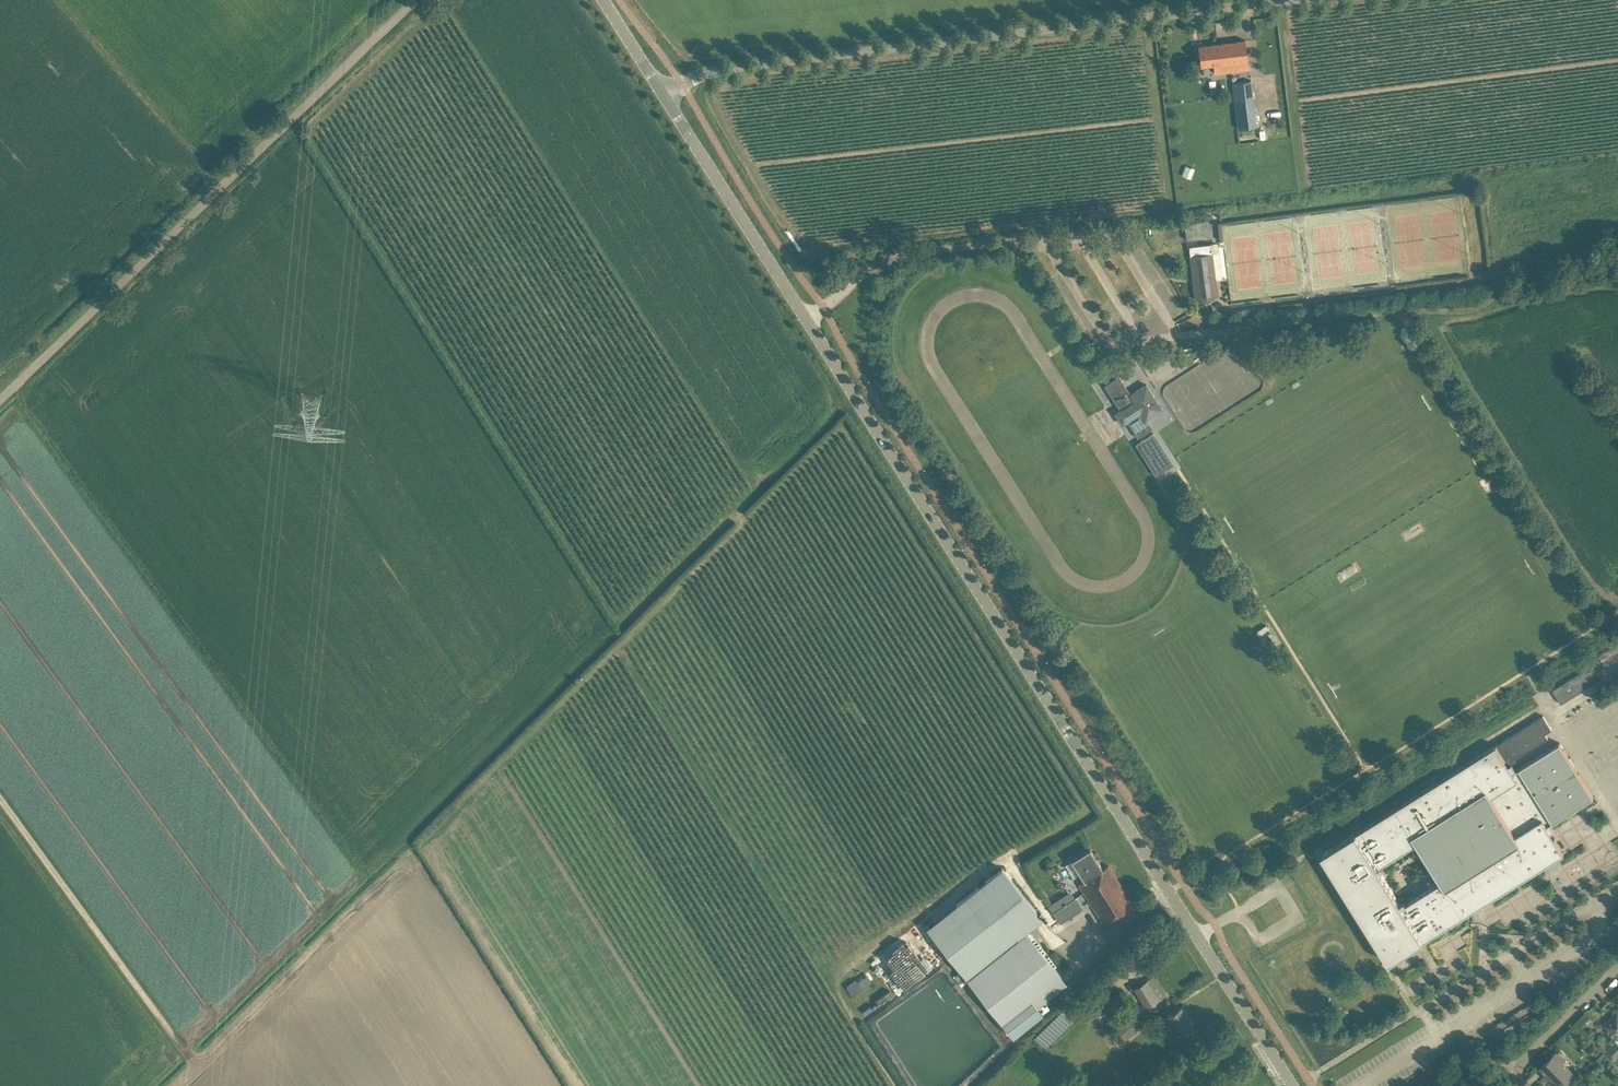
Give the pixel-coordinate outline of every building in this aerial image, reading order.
[(1215,72),(1249,68),(1245,39),(1198,45),(1201,65),(1214,64),(1215,72)] [(1232,82),(1235,101),(1254,99),(1251,80),(1232,82)] [(1189,246),(1190,255),(1212,252),(1211,243),(1189,246)] [(1190,255),(1196,298),(1218,295),(1212,252),(1190,255)] [(1241,316),(1256,315),(1255,308),(1241,309),(1241,316)] [(1120,376),(1105,385),(1120,409),(1115,412),(1123,424),(1128,421),(1138,437),(1152,428),(1146,418),(1162,408),(1146,383),(1131,393),(1120,376)] [(1136,444),(1156,475),(1174,463),(1154,432),(1136,444)] [(1174,475),(1161,481),(1172,502),(1184,496),(1174,475)] [(1611,672),(1617,668),(1617,642),(1599,654),(1611,672)] [(1553,689),(1561,703),(1601,678),(1593,664),(1553,689)] [(1507,739),(1518,757),(1548,738),(1545,733),(1552,729),(1544,717),(1507,739)] [(1335,873),(1377,941),(1378,940),(1379,943),(1381,946),(1380,946),(1389,961),(1564,852),(1552,832),(1555,830),(1550,823),(1594,796),(1560,742),(1516,769),(1512,762),(1517,760),(1516,758),(1518,757),(1507,739),(1497,745),(1497,744),(1322,853),(1331,868),(1332,867),(1333,870),(1336,873),(1335,873)] [(1103,868),(1090,848),(1071,859),(1072,860),(1065,864),(1073,877),(1080,873),(1084,880),(1079,883),(1104,922),(1133,903),(1109,864),(1103,868)] [(932,932),(1013,1035),(1043,1012),(1032,997),(1061,974),(1060,974),(1063,972),(1028,928),(1033,924),(1019,907),(1029,900),(1002,867),(959,902),(963,907),(932,932)] [(1242,881),(1245,886),(1250,882),(1247,877),(1242,881)] [(1055,900),(1048,904),(1058,918),(1064,915),(1055,900)] [(916,979),(934,967),(930,962),(912,973),(916,979)] [(856,980),(847,986),(852,994),(872,980),(868,974),(857,982),(856,980)] [(1135,987),(1148,1006),(1166,995),(1154,975),(1135,987)] [(908,977),(888,990),(892,996),(912,983),(908,977)] [(1097,1007),(1104,1014),(1121,999),(1115,992),(1097,1007)] [(867,1014),(887,1001),(883,995),(863,1008),(867,1014)] [(1141,1022),(1124,1003),(1107,1018),(1124,1037),(1141,1022)] [(1035,1036),(1047,1048),(1079,1016),(1067,1004),(1035,1036)] [(1167,1014),(1180,1034),(1194,1025),(1181,1005),(1167,1014)] [(1617,1037),(1617,1011),(1605,1023),(1609,1028),(1609,1032),(1614,1032),(1617,1037)] [(1611,1045),(1605,1040),(1598,1046),(1604,1052),(1611,1045)] [(1605,1051),(1614,1060),(1617,1056),(1617,1048),(1613,1043),(1605,1051)] [(1564,1058),(1557,1050),(1541,1066),(1552,1077),(1549,1080),(1555,1085),(1560,1085),(1561,1085),(1574,1072),(1562,1060),(1564,1058)]
